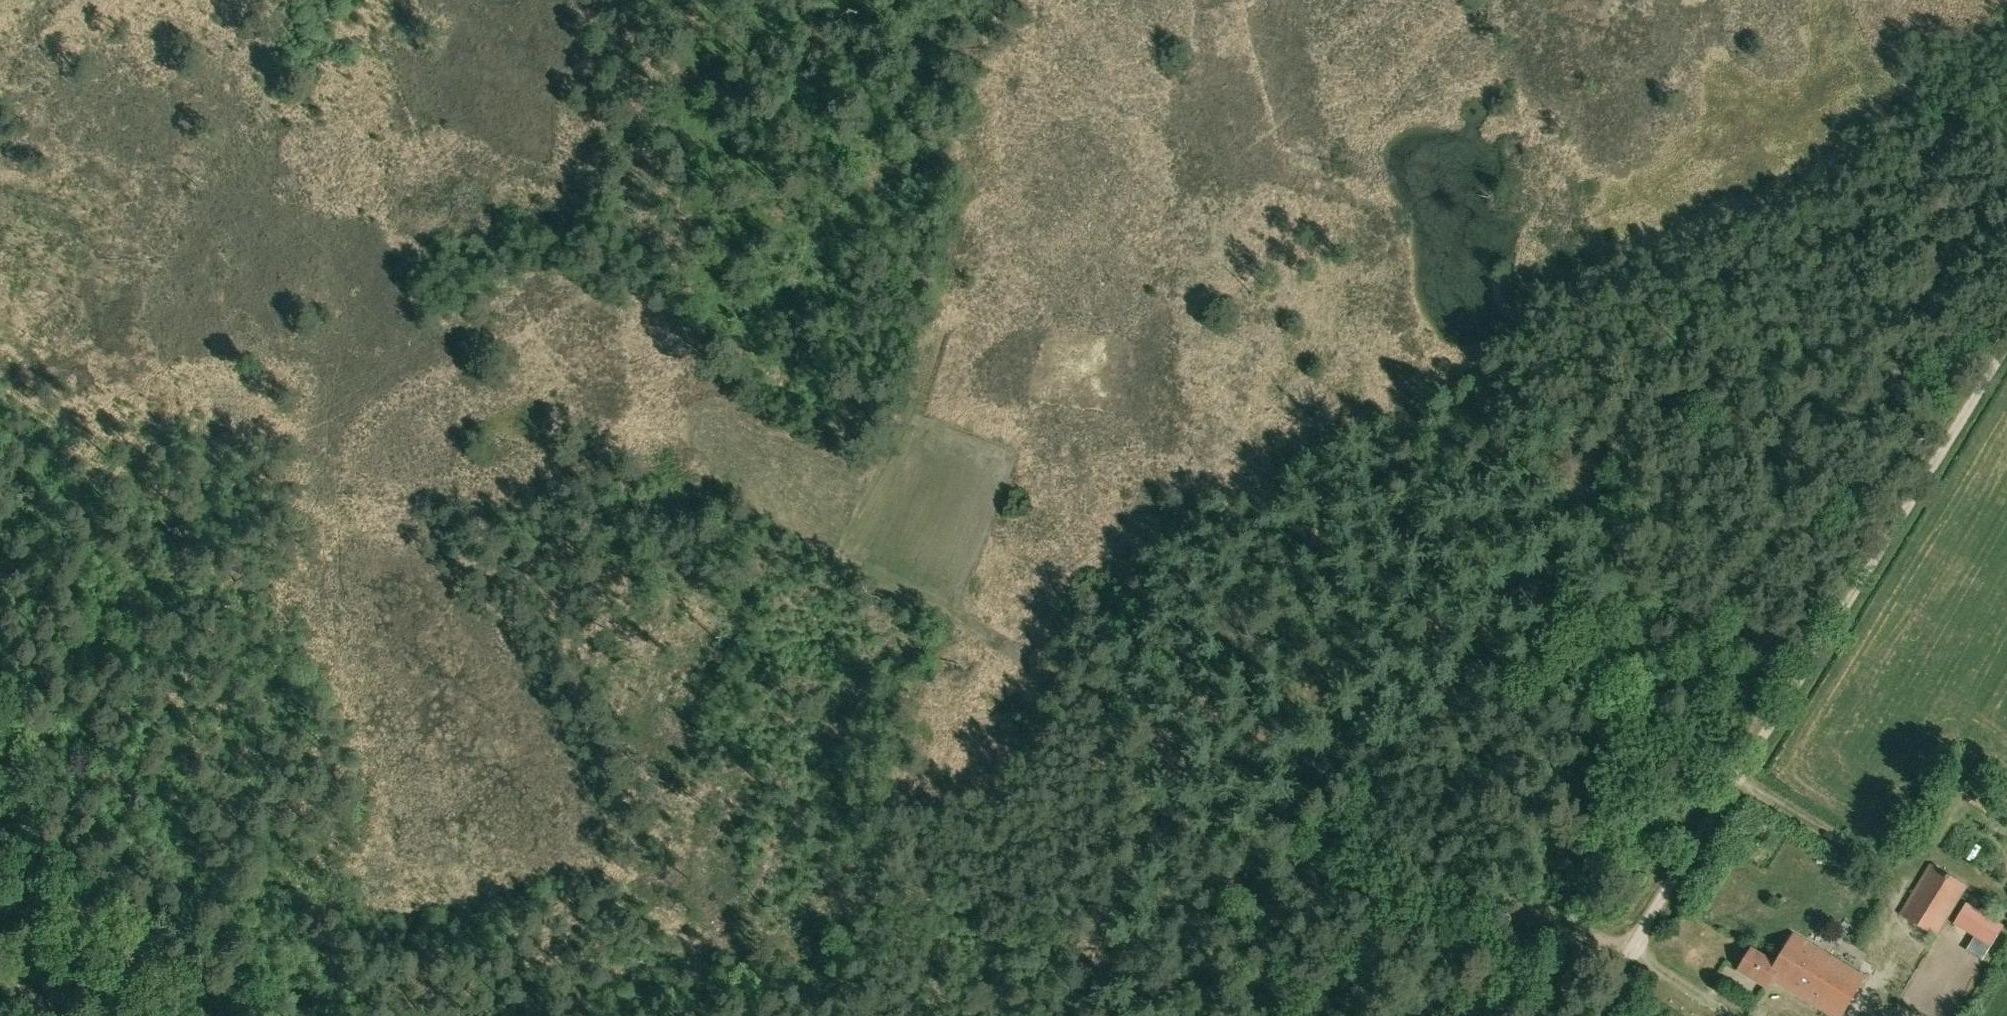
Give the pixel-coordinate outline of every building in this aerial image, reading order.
[(1902,914),(1935,933),(1969,877),(1936,857),(1902,914)] [(2002,925),(1992,919),(1980,939),(1989,945),(2002,925)] [(1814,947),(1794,934),(1777,963),(1752,949),(1739,971),(1768,988),(1773,979),(1835,1015),(1842,1015),(1865,977),(1814,947)]
